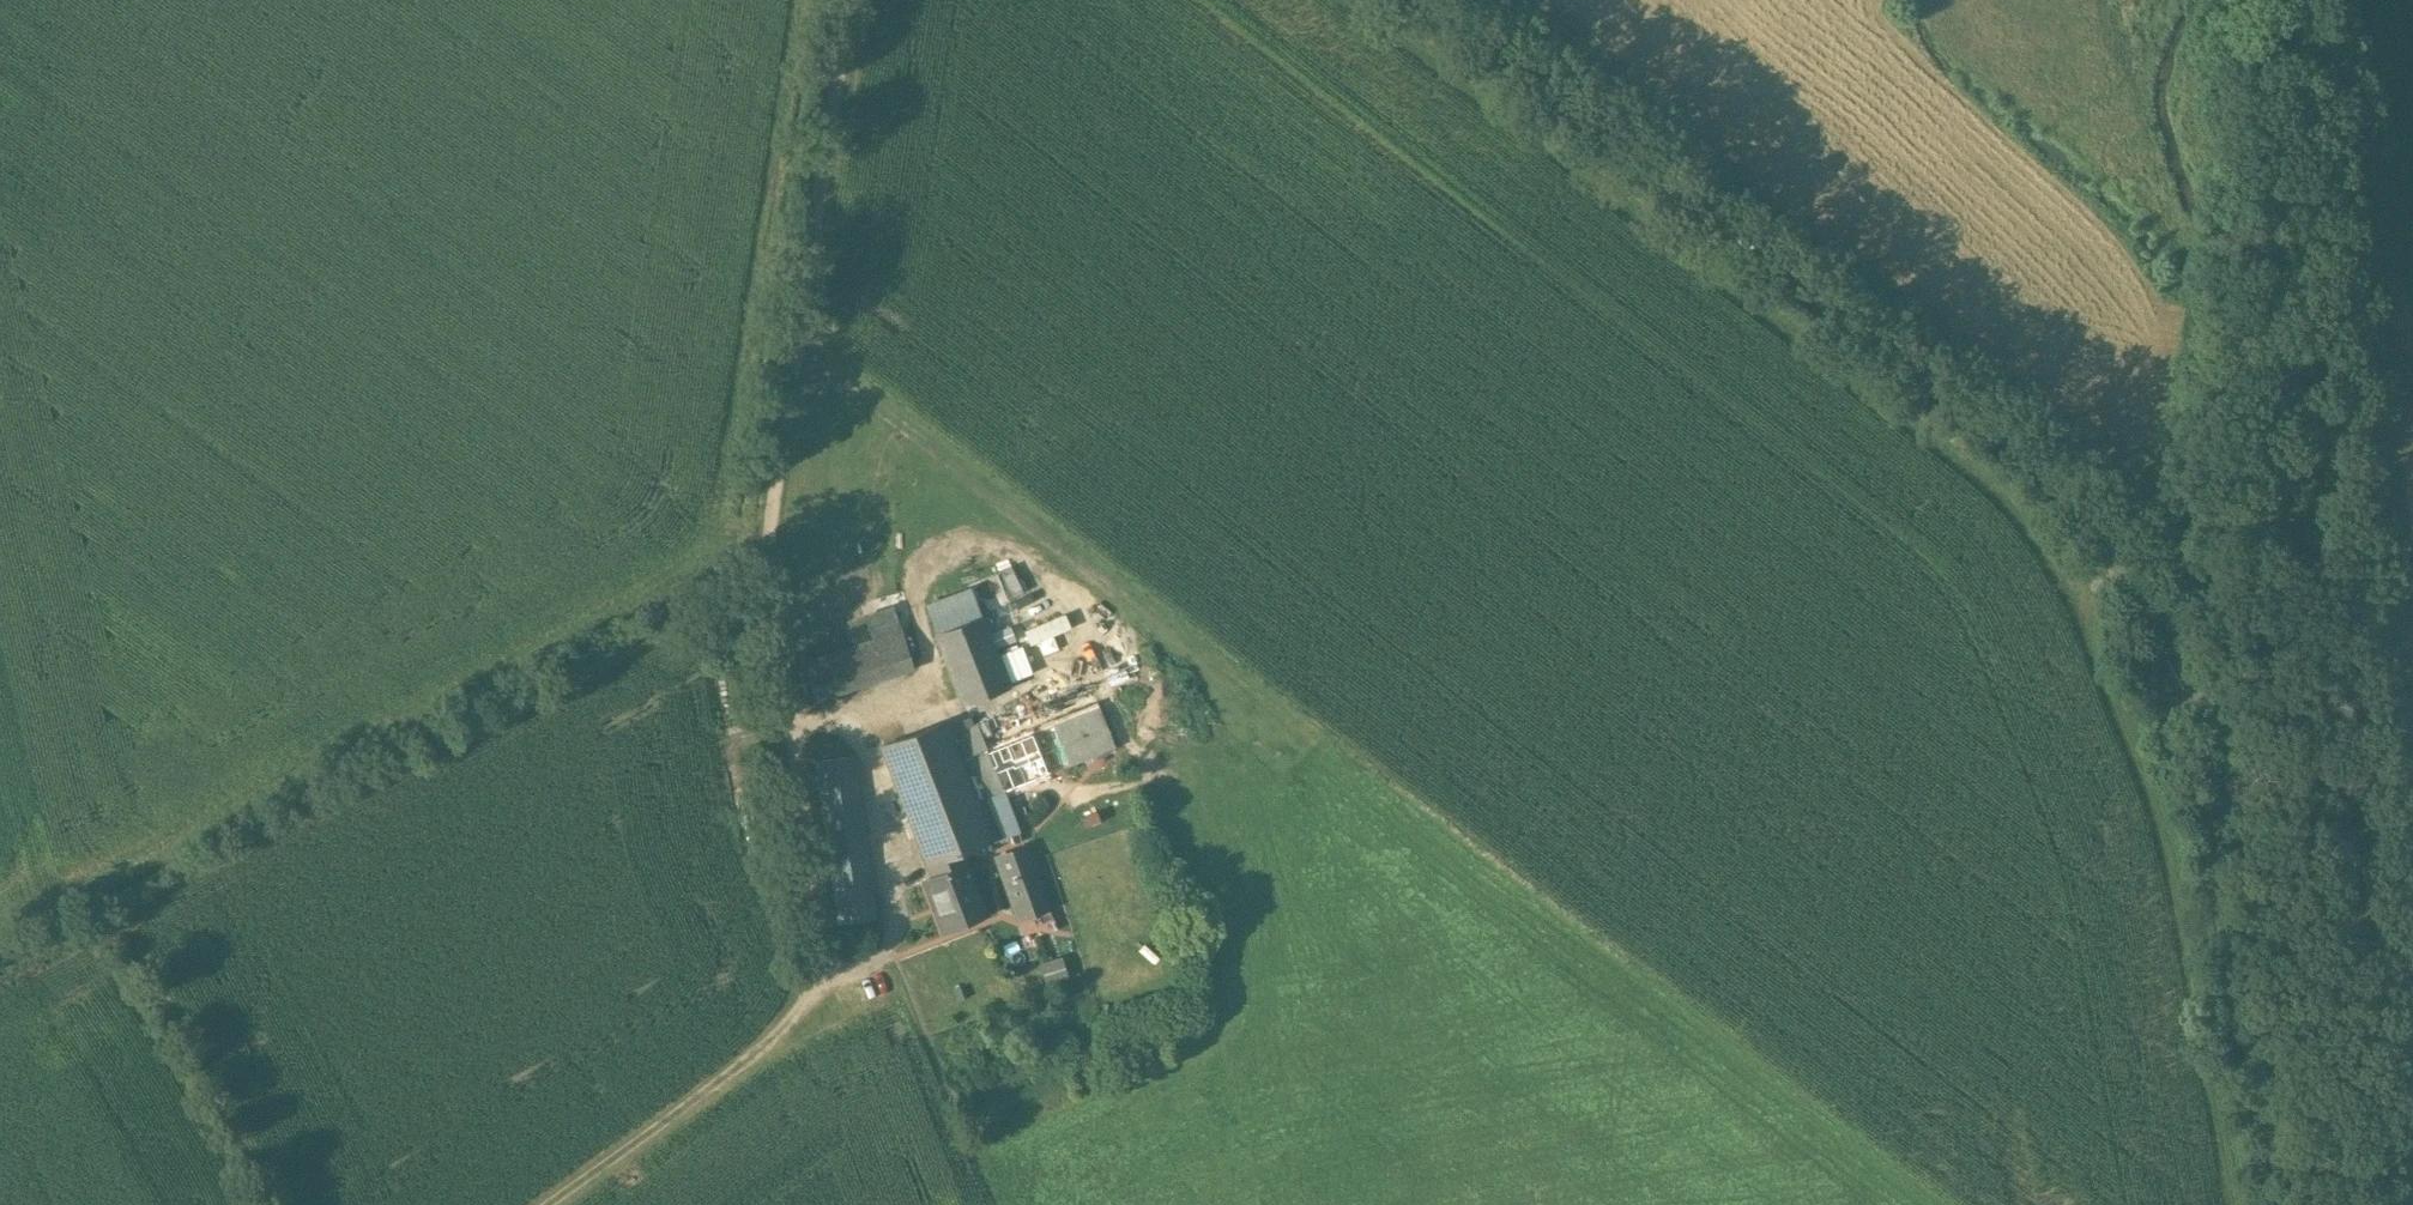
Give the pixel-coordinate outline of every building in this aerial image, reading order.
[(981,614),(933,632),(960,703),(1008,685),(981,614)] [(893,632),(866,640),(872,662),(900,654),(893,632)] [(1092,683),(971,726),(994,789),(971,797),(974,806),(1118,755),(1092,683)] [(968,715),(881,746),(924,865),(959,852),(987,842),(974,806),(971,797),(994,789),(971,726),(968,715)] [(852,755),(815,760),(838,923),(875,918),(852,755)] [(1025,848),(994,859),(1015,922),(1047,911),(1025,848)] [(959,852),(924,865),(930,881),(923,883),(940,931),(982,916),(959,852)]
